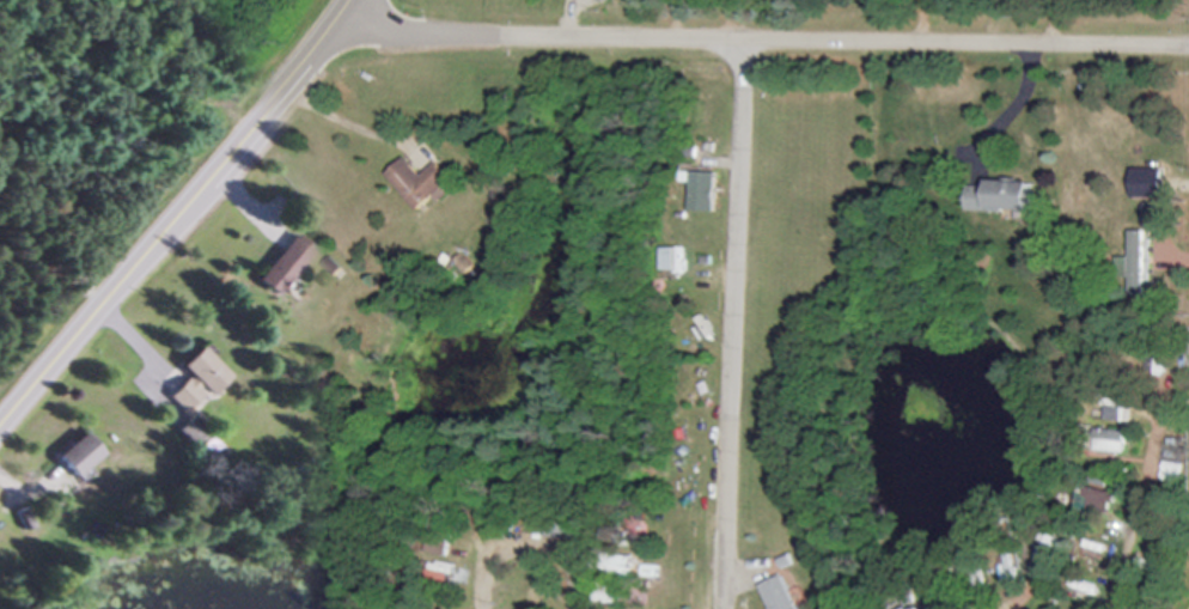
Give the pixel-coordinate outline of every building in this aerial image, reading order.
[(387,174),(418,211),(454,181),(439,163),(421,177),(405,158),(387,174)] [(714,212),(714,173),(690,173),(690,212),(714,212)] [(965,183),(965,212),(1027,212),(1027,183),(965,183)] [(1142,231),(1121,231),(1121,297),(1142,297),(1142,231)] [(306,249),(287,234),(249,281),(268,296),(306,249)] [(682,247),(660,247),(660,273),(683,272),(682,247)] [(173,366),(183,377),(160,398),(177,416),(221,375),(194,346),(173,366)] [(676,441),(685,441),(685,413),(676,413),(676,441)] [(1092,454),(1123,454),(1123,432),(1092,432),(1092,454)] [(67,479),(95,454),(76,433),(48,458),(67,479)] [(454,537),(437,531),(430,551),(447,557),(454,537)] [(1055,539),(1044,535),(1034,561),(1045,566),(1055,539)] [(1081,551),(1095,557),(1099,548),(1085,542),(1081,551)] [(430,587),(454,585),(452,564),(429,566),(430,587)] [(780,578),(759,589),(768,608),(796,608),(780,578)] [(593,584),(593,603),(614,603),(614,584),(593,584)] [(946,596),(927,597),(928,608),(946,608),(946,596)]
